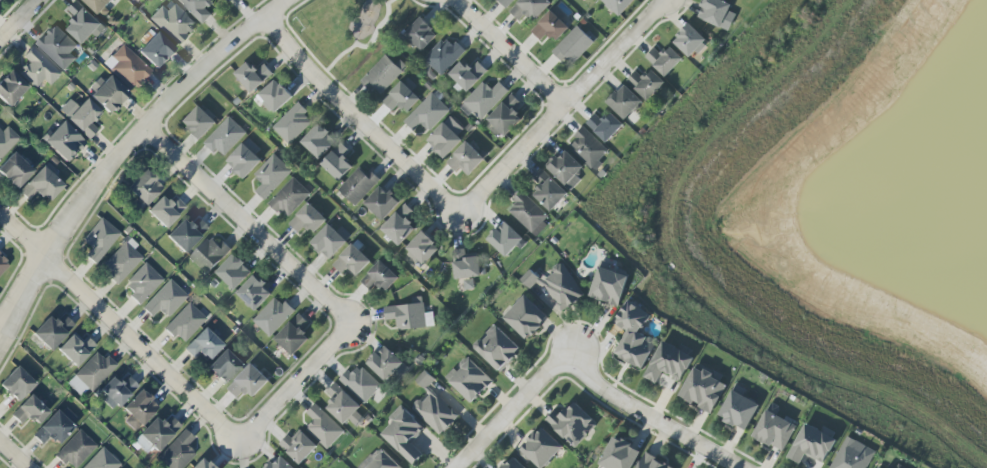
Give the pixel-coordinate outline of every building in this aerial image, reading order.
[(66,29),(83,45),(102,25),(76,0),(67,10),(76,19),(66,29)] [(98,15),(114,0),(84,0),(98,15)] [(217,0),(176,0),(198,20),(217,0)] [(506,9),(515,0),(497,0),(506,9)] [(526,15),(533,22),(551,3),(548,0),(521,0),(509,12),(519,22),(526,15)] [(619,17),(635,0),(601,0),(619,17)] [(731,4),(721,0),(704,0),(697,18),(721,28),(731,4)] [(167,11),(162,6),(149,19),(177,45),(196,25),(174,4),(167,11)] [(556,42),(569,28),(550,11),(531,32),(540,41),(546,34),(556,42)] [(404,36),(422,53),(439,35),(420,18),(404,36)] [(672,42),(691,59),(708,41),(688,23),(672,42)] [(36,45),(64,71),(76,59),(70,53),(78,45),(55,24),(36,45)] [(594,43),(577,26),(552,52),(569,68),(594,43)] [(175,49),(157,32),(137,52),(155,69),(175,49)] [(466,51),(456,42),(451,47),(443,39),(423,60),(441,77),(466,51)] [(134,90),(151,71),(122,44),(105,63),(134,90)] [(666,78),(683,59),(669,46),(661,55),(653,48),(645,58),(666,78)] [(50,86),(61,74),(31,47),(22,57),(28,62),(19,72),(36,88),(43,80),(50,86)] [(398,59),(394,63),(385,55),(362,80),(379,96),(407,67),(398,59)] [(478,62),(472,68),(463,59),(449,75),(468,93),(487,71),(478,62)] [(264,64),(256,71),(249,62),(234,74),(250,93),(273,75),(264,64)] [(9,107),(28,87),(9,69),(0,79),(0,99),(9,107)] [(648,102),(665,83),(651,69),(642,78),(635,72),(626,81),(648,102)] [(103,82),(100,78),(87,92),(110,114),(129,93),(109,75),(103,82)] [(293,98),(277,79),(259,94),(275,113),(293,98)] [(499,82),(492,89),(483,81),(460,106),(479,123),(509,92),(499,82)] [(392,112),(398,105),(407,113),(420,99),(401,82),(382,102),(392,112)] [(606,103),(625,121),(642,102),(624,85),(606,103)] [(429,132),(450,111),(431,93),(404,122),(414,132),(421,124),(429,132)] [(524,106),(511,94),(485,124),(502,140),(522,119),(517,115),(524,106)] [(66,119),(89,140),(98,130),(91,124),(102,113),(86,98),(66,119)] [(272,128),(288,146),(312,123),(305,116),(308,112),(299,103),(272,128)] [(201,140),(217,123),(199,106),(183,123),(201,140)] [(585,124),(606,144),(624,125),(610,113),(602,121),(595,114),(585,124)] [(246,133),(229,117),(205,142),(222,158),(246,133)] [(467,133),(450,117),(426,142),(443,158),(467,133)] [(43,141),(66,163),(85,142),(62,120),(43,141)] [(300,143),(319,160),(337,140),(319,123),(300,143)] [(2,132),(0,130),(0,160),(20,138),(7,126),(2,132)] [(568,145),(594,169),(610,152),(584,128),(568,145)] [(225,163),(244,180),(262,161),(255,155),(260,149),(248,138),(225,163)] [(468,177),(485,159),(466,141),(446,163),(457,174),(461,170),(468,177)] [(353,166),(343,157),(349,150),(341,143),(320,165),(339,182),(353,166)] [(545,168),(571,191),(581,180),(576,176),(584,167),(563,148),(545,168)] [(33,171),(13,152),(0,166),(0,174),(17,189),(33,171)] [(292,171),(273,154),(253,176),(262,184),(255,191),(264,200),(292,171)] [(48,202),(63,186),(43,166),(18,192),(28,201),(37,192),(48,202)] [(366,173),(359,167),(338,190),(356,206),(380,180),(369,170),(366,173)] [(164,187),(145,169),(127,188),(145,206),(164,187)] [(568,195),(544,170),(533,180),(540,187),(532,194),(550,212),(568,195)] [(310,194),(293,177),(268,203),(286,220),(310,194)] [(401,201),(390,191),(387,193),(380,186),(364,204),(382,221),(401,201)] [(506,210),(534,236),(550,219),(523,192),(506,210)] [(147,214),(168,229),(185,204),(174,197),(170,202),(160,195),(147,214)] [(327,220),(309,203),(288,224),(298,234),(305,227),(314,235),(327,220)] [(399,247),(416,228),(408,221),(415,213),(404,204),(381,230),(399,247)] [(86,257),(96,265),(121,233),(101,217),(81,242),(91,251),(86,257)] [(185,254),(208,228),(198,219),(192,226),(183,218),(166,237),(185,254)] [(523,239),(503,220),(486,239),(506,258),(523,239)] [(330,261),(351,236),(345,231),(341,235),(328,224),(310,244),(330,261)] [(405,251),(423,267),(440,248),(422,232),(405,251)] [(190,259),(207,275),(231,249),(214,233),(190,259)] [(138,246),(130,238),(100,266),(117,284),(143,259),(134,249),(138,246)] [(342,274),(346,270),(355,279),(371,262),(352,244),(332,265),(342,274)] [(481,277),(478,253),(466,255),(465,249),(452,251),(456,280),(481,277)] [(252,272),(233,254),(215,273),(234,291),(252,272)] [(10,264),(0,255),(0,275),(10,264)] [(385,293),(399,278),(380,260),(360,282),(369,290),(375,283),(385,293)] [(163,280),(145,262),(125,283),(134,292),(129,296),(139,305),(163,280)] [(585,295),(561,262),(552,269),(553,271),(538,282),(531,272),(521,279),(528,289),(540,281),(561,312),(585,295)] [(628,276),(598,267),(589,298),(619,307),(628,276)] [(236,293),(254,312),(273,294),(256,275),(236,293)] [(159,311),(167,318),(191,292),(182,283),(179,287),(170,279),(142,308),(152,318),(159,311)] [(549,317),(524,295),(503,319),(528,341),(549,317)] [(252,321),(270,338),(294,312),(276,296),(252,321)] [(615,357),(643,369),(656,341),(641,334),(650,312),(625,301),(614,325),(626,330),(615,357)] [(206,319),(189,302),(165,328),(182,344),(206,319)] [(386,321),(396,320),(397,331),(434,327),(432,313),(425,314),(424,303),(384,308),(386,321)] [(49,316),(32,335),(50,352),(74,325),(62,314),(55,322),(49,316)] [(310,324),(299,314),(275,340),(293,356),(310,338),(303,332),(310,324)] [(500,373),(522,349),(494,324),(473,348),(500,373)] [(223,345),(205,328),(184,349),(195,360),(200,354),(208,362),(223,345)] [(85,336),(81,341),(73,333),(57,350),(76,367),(96,346),(85,336)] [(644,378),(657,384),(662,373),(681,382),(694,357),(662,341),(644,378)] [(404,364),(384,345),(366,364),(386,382),(404,364)] [(225,386),(243,366),(224,349),(206,368),(225,386)] [(78,393),(85,386),(92,392),(117,365),(107,356),(104,359),(96,352),(74,376),(75,377),(69,385),(78,393)] [(493,381),(467,357),(457,368),(455,367),(444,379),(472,404),(493,381)] [(270,382),(253,364),(227,388),(237,399),(245,391),(252,398),(270,382)] [(35,383),(17,366),(0,384),(0,387),(17,403),(35,383)] [(361,367),(353,375),(348,370),(339,380),(365,404),(382,386),(361,367)] [(711,414),(727,384),(695,367),(679,397),(711,414)] [(425,390),(434,380),(425,372),(416,382),(425,390)] [(138,387),(128,376),(122,383),(115,375),(99,390),(107,398),(103,402),(112,411),(138,387)] [(362,407),(336,383),(327,393),(334,399),(325,408),(344,425),(349,421),(356,427),(363,419),(357,412),(362,407)] [(123,410),(130,415),(124,422),(138,432),(158,405),(138,390),(123,410)] [(760,405),(731,390),(717,418),(746,432),(760,405)] [(459,416),(433,392),(422,402),(419,399),(411,408),(440,436),(459,416)] [(20,424),(27,417),(36,425),(49,412),(30,395),(11,415),(20,424)] [(546,420),(573,449),(598,426),(575,401),(558,417),(554,412),(546,420)] [(306,413),(314,421),(306,429),(328,449),(344,431),(315,404),(306,413)] [(382,434),(412,466),(423,455),(410,443),(424,429),(401,405),(389,418),(393,423),(382,434)] [(32,436),(42,445),(49,438),(57,446),(75,426),(57,409),(32,436)] [(752,437),(782,453),(796,426),(766,410),(752,437)] [(157,452),(181,427),(170,416),(164,424),(156,416),(133,441),(146,453),(151,447),(157,452)] [(824,464),(836,438),(803,424),(788,459),(800,464),(804,456),(824,464)] [(538,467),(544,467),(563,447),(540,426),(518,450),(538,467)] [(69,467),(76,467),(97,446),(79,429),(55,455),(69,467)] [(167,467),(182,467),(195,454),(187,446),(194,438),(184,429),(157,458),(167,467)] [(318,447),(300,430),(291,439),(288,436),(279,445),(299,465),(318,447)] [(603,467),(632,467),(641,451),(613,436),(598,465),(603,467)] [(847,436),(829,467),(867,467),(876,452),(847,436)] [(102,447),(83,467),(117,467),(121,464),(102,447)] [(379,447),(359,467),(402,467),(379,447)] [(643,454),(637,467),(675,467),(643,454)] [(279,455),(267,467),(293,467),(279,455)] [(201,457),(191,467),(213,467),(201,457)] [(513,457),(503,467),(525,467),(513,457)]
